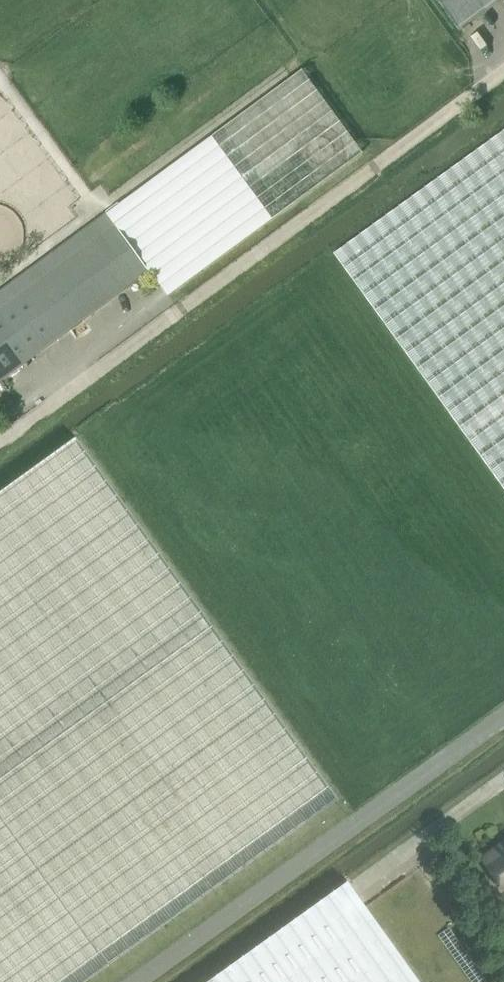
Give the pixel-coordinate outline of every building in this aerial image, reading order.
[(459,27),(496,0),(438,0),(459,27)] [(107,210),(105,212),(148,271),(165,294),(360,151),(300,69),(299,68),(106,209),(107,210)] [(332,252),(503,490),(503,127),(332,252)] [(148,271),(105,212),(0,289),(0,380),(148,271)] [(339,799),(76,437),(0,492),(0,981),(86,981),(339,799)] [(502,846),(485,859),(503,886),(503,849),(502,846)] [(208,981),(420,981),(348,881),(208,981)] [(477,926),(470,931),(480,944),(487,939),(477,926)]
